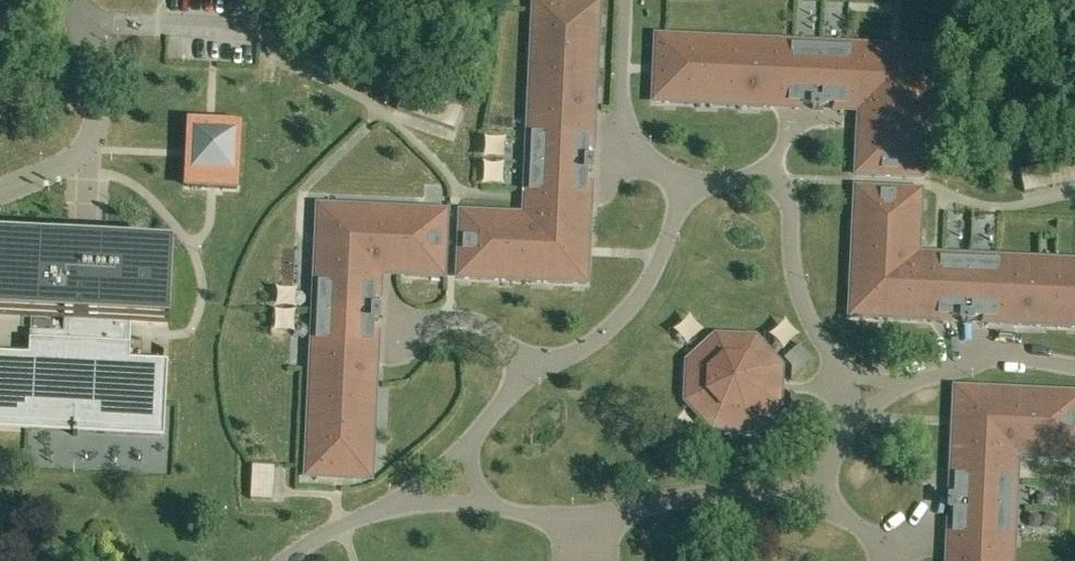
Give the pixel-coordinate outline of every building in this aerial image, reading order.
[(592,201),(585,201),(586,182),(586,171),(592,171),(592,161),(587,160),(587,150),(589,119),(590,120),(591,119),(592,119),(593,118),(594,118),(594,117),(594,116),(599,12),(569,10),(570,1),(549,0),(545,0),(544,9),(533,9),(527,136),(526,136),(526,138),(527,138),(533,138),(532,158),(526,158),(526,160),(532,160),(531,167),(526,166),(526,168),(531,168),(529,220),(510,219),(510,218),(510,217),(510,216),(509,215),(509,214),(508,214),(507,214),(506,213),(460,211),(457,277),(587,283),(588,263),(588,256),(589,256),(589,254),(588,254),(588,247),(590,247),(590,245),(588,245),(590,203),(592,203),(592,201)] [(864,124),(863,124),(862,124),(861,124),(860,124),(860,125),(859,125),(859,126),(858,126),(858,127),(858,128),(857,143),(857,160),(856,174),(922,177),(928,48),(900,47),(900,45),(899,45),(898,47),(892,46),(891,46),(891,45),(889,45),(889,46),(848,44),(848,43),(846,43),(845,50),(826,49),(826,43),(824,43),(824,49),(817,48),(817,43),(816,43),(815,48),(796,47),(796,40),(794,40),(794,42),(740,39),(666,36),(666,45),(657,45),(654,92),(662,92),(664,92),(663,101),(720,104),(762,106),(767,106),(768,106),(769,106),(770,106),(770,105),(771,105),(771,104),(772,103),(772,102),(772,101),(813,103),(812,109),(823,109),(823,103),(865,105),(864,124)] [(404,88),(397,109),(455,130),(462,109),(404,88)] [(210,123),(189,122),(187,153),(185,186),(212,188),(236,189),(240,125),(210,123)] [(1024,193),(1074,182),(1074,159),(1020,171),(1024,193)] [(972,322),(972,316),(1013,318),(1013,319),(1013,320),(1013,321),(1013,322),(1014,322),(1014,323),(1015,323),(1015,324),(1016,324),(1017,324),(1074,327),(1074,261),(1057,260),(1034,259),(997,257),(997,256),(995,255),(995,257),(995,262),(975,262),(975,256),(973,256),(973,261),(966,261),(966,256),(965,256),(964,261),(918,259),(913,259),(913,240),(915,240),(916,240),(917,240),(917,239),(918,239),(918,238),(919,238),(919,237),(919,236),(921,190),(855,187),(850,316),(877,318),(877,319),(879,319),(879,318),(886,318),(886,319),(888,320),(888,318),(930,320),(930,321),(931,322),(931,320),(932,315),(962,316),(961,321),(972,322)] [(373,361),(372,361),(371,361),(373,320),(378,320),(379,309),(373,309),(375,268),(394,269),(394,270),(394,271),(394,272),(394,273),(395,273),(395,274),(396,274),(397,274),(397,275),(398,275),(444,277),(447,211),(318,205),(317,232),(315,232),(315,234),(316,234),(316,239),(316,242),(315,242),(314,243),(316,243),(314,285),(313,285),(313,287),(314,287),(319,287),(318,307),(313,306),(313,308),(318,309),(318,314),(313,313),(313,315),(318,315),(317,337),(312,337),(310,336),(310,338),(312,338),(306,466),(317,466),(317,476),(344,477),(344,468),(372,469),(376,365),(376,364),(376,363),(375,362),(374,361),(373,361)] [(0,245),(0,313),(64,316),(63,334),(30,332),(29,356),(0,355),(0,424),(74,427),(73,435),(77,436),(78,427),(161,431),(164,362),(130,361),(132,319),(165,321),(168,253),(0,245)] [(685,401),(712,430),(751,432),(780,405),(781,390),(775,390),(776,381),(781,381),(782,366),(755,337),(716,335),(687,362),(685,401)] [(1032,456),(1033,456),(1033,457),(1034,457),(1074,459),(1074,393),(955,387),(953,415),(952,415),(952,417),(953,417),(953,424),(951,424),(951,426),(953,426),(951,467),(949,467),(949,469),(951,469),(957,470),(955,500),(950,499),(949,510),(955,510),(953,551),(951,551),(950,551),(949,551),(948,552),(947,553),(947,554),(947,560),(1013,560),(1014,534),(1016,534),(1016,532),(1014,532),(1009,532),(1010,513),(1015,513),(1015,511),(1010,511),(1011,504),(1015,504),(1016,502),(1011,502),(1013,451),(1031,452),(1031,453),(1031,454),(1031,455),(1032,456)] [(275,467),(252,465),(250,499),(273,500),(275,467)]
